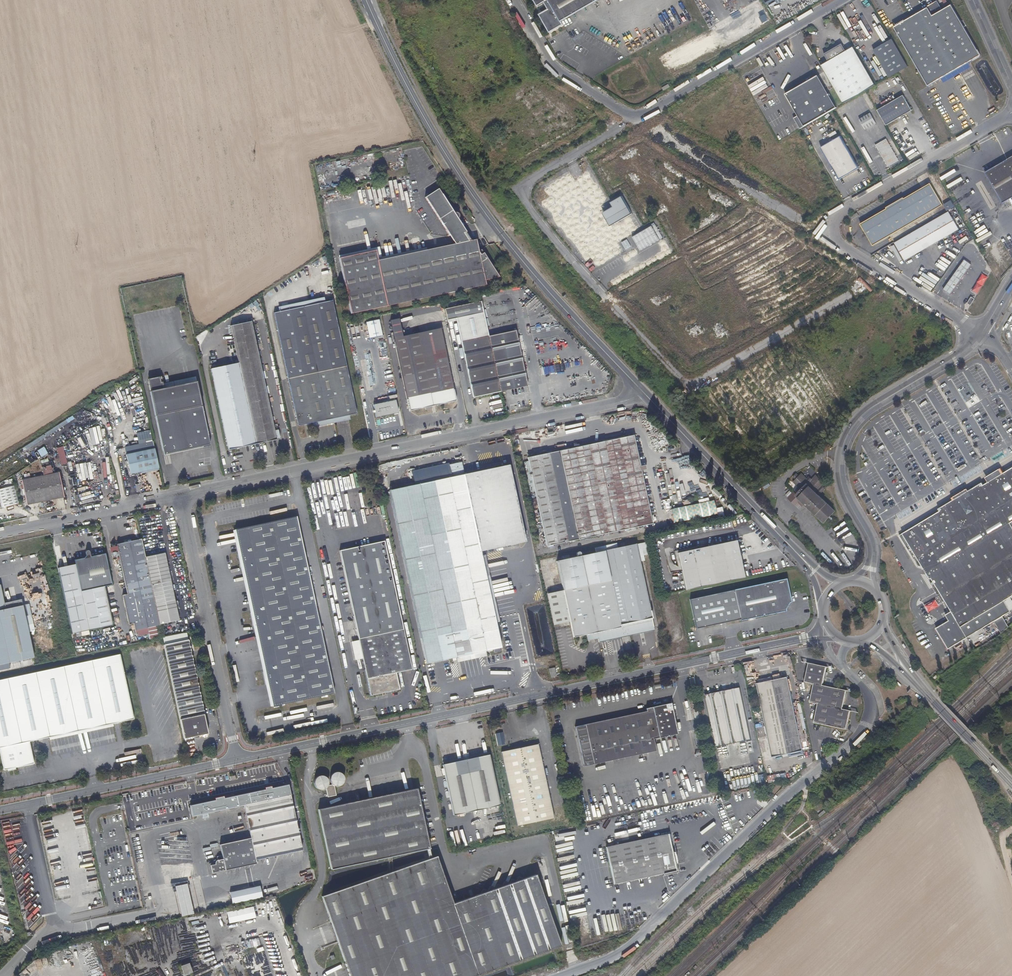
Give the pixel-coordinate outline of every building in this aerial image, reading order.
[(537,5),(544,1),(549,9),(540,14),(550,32),(563,25),(561,22),(598,0),(534,0),(537,5)] [(932,16),(927,8),(894,27),(928,86),(980,56),(951,5),(932,16)] [(880,23),(873,26),(879,39),(885,36),(880,23)] [(891,39),(872,50),(888,77),(907,66),(891,39)] [(828,61),(821,65),(843,103),(876,85),(853,47),(846,51),(842,44),(834,48),(832,49),(824,54),(828,61)] [(835,108),(816,75),(784,94),(797,116),(803,126),(835,108)] [(912,110),(903,95),(877,110),(886,125),(912,110)] [(876,123),(870,113),(859,119),(865,129),(876,123)] [(799,128),(803,126),(797,116),(793,118),(799,128)] [(894,155),(878,126),(867,132),(883,161),(894,155)] [(859,168),(841,136),(821,148),(839,179),(859,168)] [(985,172),(1002,202),(1011,197),(1011,156),(985,172)] [(886,208),(887,209),(861,225),(874,246),(943,205),(930,183),(904,199),(903,198),(886,208)] [(468,233),(440,190),(426,198),(451,236),(468,233)] [(612,207),(602,213),(609,226),(631,214),(621,196),(609,202),(612,207)] [(959,230),(949,212),(894,243),(905,261),(959,230)] [(656,223),(632,234),(639,249),(663,238),(656,223)] [(622,241),(625,248),(630,246),(627,239),(622,241)] [(379,260),(377,250),(340,257),(352,313),(486,286),(485,281),(502,279),(483,250),(479,252),(477,240),(379,260)] [(965,260),(946,287),(952,292),(971,265),(965,260)] [(980,272),(973,291),(979,293),(986,275),(980,272)] [(356,412),(332,299),(274,312),(297,424),(356,412)] [(499,390),(488,336),(480,301),(444,309),(446,321),(456,319),(472,396),(499,390)] [(411,409),(456,400),(446,352),(424,356),(420,332),(404,335),(400,318),(392,319),(411,409)] [(380,319),(367,322),(370,338),(383,335),(380,319)] [(275,438),(251,321),(230,326),(238,362),(255,443),(275,438)] [(446,352),(441,328),(420,332),(424,356),(446,352)] [(526,384),(514,330),(488,336),(499,390),(526,384)] [(227,448),(255,443),(238,362),(210,368),(227,448)] [(149,379),(148,382),(161,452),(200,443),(201,448),(209,446),(196,383),(163,389),(161,377),(149,379)] [(396,399),(382,400),(382,414),(396,413),(396,399)] [(652,522),(634,436),(528,457),(546,544),(652,522)] [(134,450),(134,452),(153,448),(152,441),(124,447),(125,452),(134,450)] [(161,452),(162,457),(201,448),(200,443),(161,452)] [(60,464),(67,463),(63,446),(57,447),(60,464)] [(134,452),(124,454),(128,474),(157,469),(153,448),(134,452)] [(96,478),(91,454),(75,457),(80,481),(96,478)] [(530,490),(534,489),(527,461),(523,462),(530,490)] [(465,462),(453,465),(455,478),(467,475),(465,462)] [(510,466),(467,475),(455,478),(392,491),(429,662),(503,646),(497,621),(484,557),(483,552),(527,542),(510,466)] [(926,571),(930,579),(932,578),(934,582),(931,583),(932,585),(935,584),(952,612),(946,615),(950,622),(937,629),(949,649),(1011,611),(1005,601),(1011,596),(1011,466),(1005,470),(1004,472),(1003,473),(1000,469),(997,470),(991,474),(988,476),(985,478),(988,482),(983,485),(982,483),(967,492),(966,490),(965,491),(956,496),(955,497),(953,498),(954,500),(939,508),(941,510),(918,524),(900,535),(918,566),(923,567),(926,571)] [(43,469),(44,476),(22,481),(27,505),(63,498),(58,473),(53,474),(51,467),(43,469)] [(836,511),(819,496),(823,492),(820,489),(823,486),(825,484),(816,476),(812,480),(809,477),(807,479),(802,474),(799,477),(797,474),(794,477),(797,479),(794,482),(799,487),(797,490),(799,492),(797,495),(794,492),(789,498),(796,505),(799,503),(802,506),(805,504),(825,522),(836,511)] [(0,489),(0,501),(2,508),(19,503),(15,485),(0,489)] [(714,500),(671,507),(673,522),(717,514),(714,500)] [(334,692),(296,515),(234,528),(247,587),(272,705),(334,692)] [(272,705),(247,587),(234,528),(232,529),(235,543),(269,706),(272,705)] [(412,668),(385,539),(340,548),(371,694),(400,688),(397,671),(412,668)] [(139,541),(115,546),(119,564),(125,588),(149,582),(144,559),(140,544),(139,541)] [(617,547),(615,543),(611,544),(629,631),(653,626),(639,561),(643,560),(643,554),(648,553),(645,541),(617,547)] [(677,554),(684,588),(742,576),(735,542),(677,554)] [(598,638),(598,642),(622,637),(621,633),(629,631),(611,544),(594,547),(595,552),(580,556),(579,553),(578,552),(577,552),(576,553),(576,556),(555,561),(562,590),(569,620),(572,637),(587,634),(588,640),(598,638)] [(74,565),(75,569),(57,573),(71,636),(81,634),(82,638),(89,636),(88,632),(112,627),(104,588),(111,586),(104,555),(90,559),(88,552),(87,552),(86,552),(84,553),(85,556),(84,560),(73,562),(74,565)] [(164,554),(144,559),(149,582),(158,624),(178,620),(164,554)] [(181,554),(173,556),(178,572),(185,569),(181,554)] [(501,620),(488,557),(484,557),(497,621),(501,620)] [(74,565),(56,569),(57,573),(75,569),(74,565)] [(785,579),(734,590),(740,620),(785,611),(790,601),(785,579)] [(133,625),(134,631),(159,627),(158,624),(149,582),(125,588),(126,595),(122,596),(128,626),(133,625)] [(544,593),(551,624),(569,620),(562,590),(544,593)] [(734,590),(689,599),(696,629),(740,620),(734,590)] [(4,610),(3,604),(0,592),(0,664),(32,657),(20,606),(4,610)] [(20,606),(19,600),(3,604),(4,610),(20,606)] [(654,630),(653,626),(629,631),(630,635),(654,630)] [(188,639),(163,645),(183,739),(209,733),(188,639)] [(119,654),(0,680),(0,752),(4,770),(34,763),(29,742),(133,719),(119,654)] [(821,686),(824,668),(808,665),(805,684),(813,685),(809,703),(817,705),(814,723),(845,729),(849,711),(841,709),(845,691),(821,686)] [(804,752),(788,678),(757,685),(772,758),(804,752)] [(745,743),(751,742),(751,741),(740,689),(704,697),(715,749),(739,744),(745,743)] [(644,709),(646,714),(574,728),(582,767),(654,753),(652,741),(676,736),(669,704),(644,709)] [(503,732),(495,734),(497,746),(505,744),(503,732)] [(755,753),(753,741),(751,741),(751,742),(745,743),(747,754),(755,753)] [(552,817),(536,744),(500,752),(516,825),(552,817)] [(720,771),(744,766),(739,744),(715,749),(720,771)] [(500,805),(489,755),(443,765),(454,814),(500,805)] [(325,790),(327,789),(329,798),(337,796),(335,787),(340,787),(342,786),(344,784),(345,780),(344,778),(342,775),(338,773),(336,773),(332,775),(331,778),(330,781),(331,783),(333,786),(328,787),(329,783),(328,780),(326,778),(323,777),(320,777),(318,777),(316,779),(315,782),(315,785),(317,788),(319,790),(323,791),(325,790)] [(255,863),(254,859),(303,849),(288,784),(271,788),(269,786),(266,787),(265,789),(223,798),(222,796),(216,797),(215,798),(215,799),(190,804),(192,814),(243,804),(250,837),(219,843),(221,854),(216,855),(217,861),(214,861),(214,863),(209,864),(211,872),(255,863)] [(429,850),(417,790),(318,811),(331,870),(429,850)] [(739,824),(733,818),(718,833),(724,838),(739,824)] [(673,872),(666,835),(605,848),(612,884),(673,872)] [(437,855),(389,871),(361,881),(409,870),(428,866),(440,864),(437,855)] [(453,902),(440,864),(428,866),(467,975),(470,975),(560,945),(536,874),(523,878),(518,876),(516,880),(511,878),(509,883),(504,881),(502,885),(497,883),(495,888),(489,886),(488,890),(483,888),(481,893),(453,902)] [(409,870),(361,881),(321,894),(349,975),(467,975),(428,866),(409,870)] [(188,884),(176,886),(182,916),(194,914),(188,884)] [(260,886),(230,892),(233,904),(263,897),(260,886)] [(40,922),(34,897),(19,901),(24,925),(40,922)] [(253,906),(227,912),(229,923),(256,918),(253,906)] [(181,966),(184,975),(193,972),(189,962),(181,966)]
